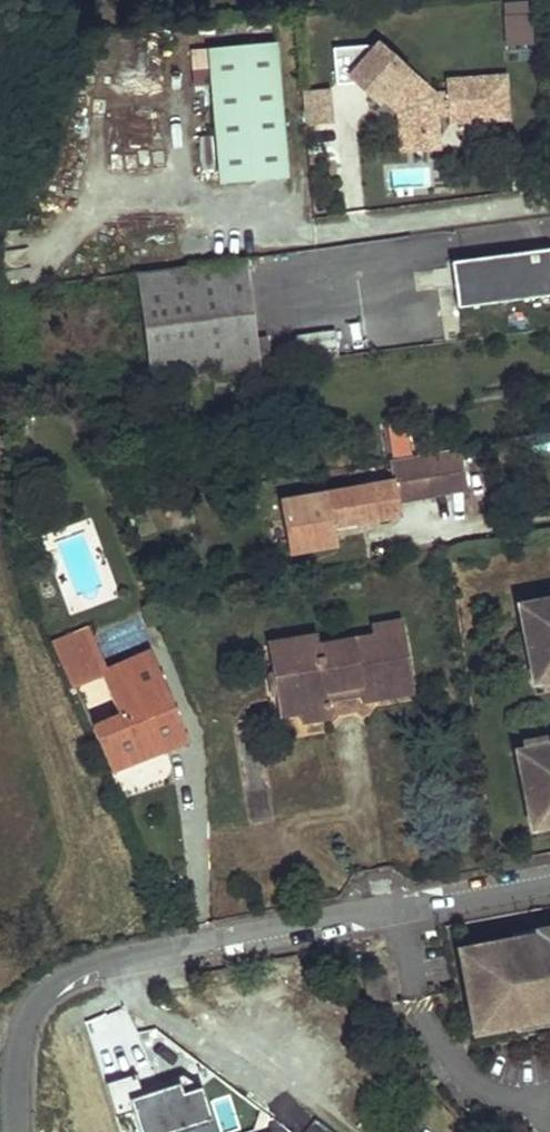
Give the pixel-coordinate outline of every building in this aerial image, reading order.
[(531,42),(531,0),(504,0),(504,42),(531,42)] [(287,177),(275,42),(208,49),(220,184),(287,177)] [(434,95),(377,45),(353,73),(399,113),(400,137),(436,134),(435,115),(448,115),(448,123),(465,121),(485,120),(507,119),(504,78),(445,81),(446,94),(434,95)] [(301,89),(303,122),(332,121),(330,88),(301,89)] [(485,120),(465,121),(465,129),(486,128),(485,120)] [(436,134),(400,137),(401,150),(437,147),(436,134)] [(453,260),(458,306),(549,294),(549,247),(453,260)] [(246,256),(135,272),(152,391),(273,373),(270,347),(258,350),(246,256)] [(404,421),(388,424),(393,456),(409,453),(404,421)] [(467,446),(434,451),(440,492),(473,487),(467,446)] [(434,451),(396,458),(399,478),(403,499),(440,492),(434,451)] [(403,499),(399,478),(282,497),(291,549),(341,541),(339,527),(338,519),(368,514),(404,508),(403,499)] [(370,522),(368,514),(338,519),(339,527),(370,522)] [(542,602),(541,599),(522,602),(520,606),(521,613),(542,609),(541,602),(542,602)] [(534,682),(549,679),(549,600),(542,602),(541,602),(542,609),(521,613),(534,682)] [(81,619),(85,628),(92,625),(88,617),(81,619)] [(292,637),(297,663),(277,665),(281,694),(300,691),(303,710),(304,715),(333,712),(330,698),(328,686),(365,680),(366,691),(367,696),(420,687),(408,618),(375,624),(378,636),(323,645),(321,633),(292,637)] [(54,641),(72,682),(109,667),(92,625),(85,628),(54,641)] [(273,639),(277,665),(297,663),(292,637),(273,639)] [(75,685),(112,772),(191,740),(154,649),(109,667),(72,682),(73,687),(75,685)] [(328,686),(330,698),(366,691),(365,680),(328,686)] [(281,694),(284,712),(303,710),(300,691),(281,694)] [(517,752),(531,820),(549,817),(549,746),(517,752)] [(531,820),(532,827),(536,830),(549,827),(549,817),(531,820)] [(459,955),(472,1023),(483,1021),(485,1032),(515,1026),(514,1021),(549,1014),(549,1016),(549,929),(537,931),(539,940),(515,944),(514,939),(513,939),(474,946),(475,951),(459,955)] [(513,939),(514,939),(515,944),(539,940),(537,931),(537,929),(512,934),(513,939)] [(474,946),(458,949),(459,955),(475,951),(474,946)] [(366,981),(371,1008),(390,1005),(385,977),(366,981)] [(549,1019),(549,1016),(549,1014),(514,1021),(515,1026),(549,1019)] [(472,1023),(474,1034),(485,1032),(483,1021),(472,1023)] [(219,1114),(209,1083),(189,1089),(185,1079),(148,1090),(142,1069),(112,1078),(122,1113),(141,1107),(148,1131),(163,1131),(219,1114)]
